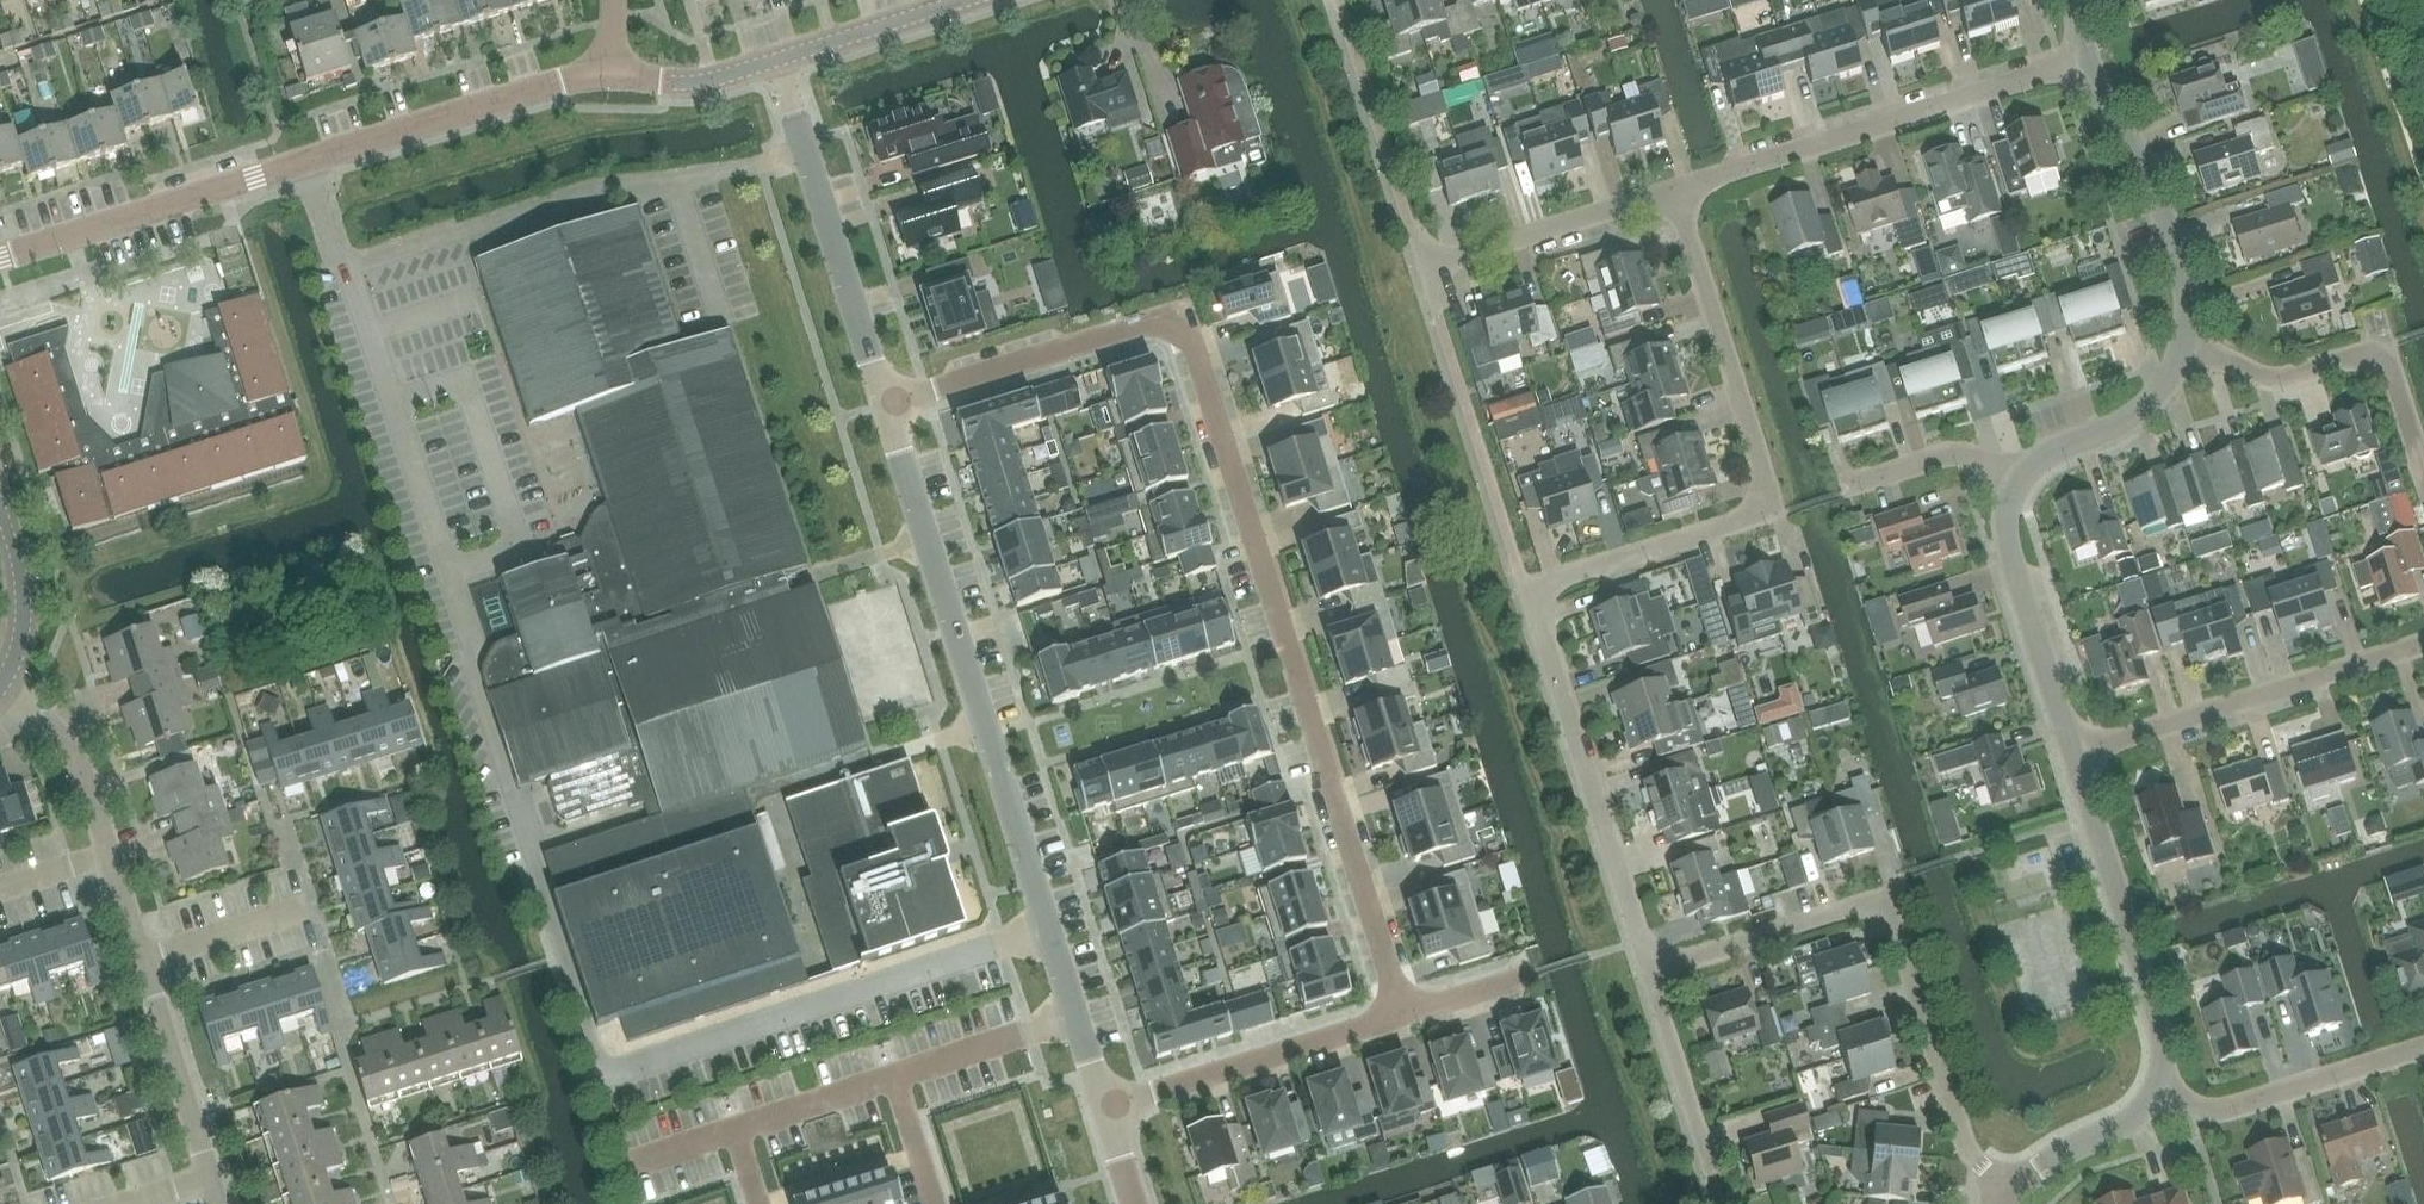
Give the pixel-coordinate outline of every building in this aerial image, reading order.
[(113,17),(123,14),(119,0),(109,3),(113,17)] [(138,8),(155,3),(154,0),(135,0),(138,8)] [(318,2),(317,2),(320,13),(332,9),(329,0),(325,0),(318,2)] [(404,19),(405,19),(413,43),(437,35),(426,0),(418,0),(400,6),(404,19)] [(462,27),(453,0),(426,0),(437,35),(462,27)] [(486,20),(480,0),(453,0),(462,27),(486,20)] [(486,20),(511,12),(507,0),(480,0),(486,20)] [(536,4),(535,0),(507,0),(511,12),(536,4)] [(1421,30),(1411,0),(1383,0),(1392,27),(1378,31),(1387,60),(1402,55),(1411,52),(1409,34),(1421,30)] [(1465,35),(1456,6),(1442,11),(1439,0),(1411,0),(1421,30),(1422,30),(1425,42),(1439,38),(1441,43),(1451,40),(1450,40),(1465,35)] [(1465,35),(1480,30),(1472,6),(1493,0),(1469,0),(1470,2),(1456,6),(1465,35)] [(1541,3),(1540,0),(1524,0),(1527,8),(1541,3)] [(1898,0),(1863,0),(1856,2),(1857,7),(1866,36),(1880,31),(1889,60),(1914,52),(1898,0)] [(1914,52),(1939,44),(1930,15),(1944,11),(1940,0),(1898,0),(1914,52)] [(1983,0),(1940,0),(1944,11),(1958,7),(1967,35),(1992,27),(1983,0)] [(1992,27),(2017,19),(2011,0),(1983,0),(1992,27)] [(265,23),(260,2),(249,4),(254,25),(265,23)] [(103,20),(113,17),(109,3),(98,6),(103,20)] [(306,4),(296,7),(299,17),(309,14),(306,4)] [(289,21),(299,17),(296,7),(285,10),(289,21)] [(1852,40),(1866,36),(1857,7),(1833,14),(1818,19),(1823,33),(1836,77),(1862,69),(1852,40)] [(140,16),(144,30),(154,26),(150,13),(140,16)] [(70,15),(60,19),(64,32),(74,29),(70,15)] [(134,33),(144,30),(140,16),(129,19),(134,33)] [(343,43),(342,39),(334,16),(290,30),(298,57),(343,43)] [(54,36),(64,32),(60,19),(49,22),(54,36)] [(417,56),(413,43),(405,19),(404,19),(380,27),(392,64),(417,56)] [(1779,31),(1788,59),(1801,54),(1811,85),(1836,77),(1823,33),(1808,38),(1803,24),(1779,31)] [(355,35),(362,57),(367,72),(392,64),(380,27),(355,35)] [(91,31),(95,45),(105,42),(101,28),(91,31)] [(21,31),(10,34),(15,48),(25,44),(21,31)] [(85,48),(95,45),(91,31),(80,35),(85,48)] [(1774,63),(1788,59),(1779,31),(1741,44),(1745,58),(1740,60),(1754,103),(1784,93),(1774,63)] [(4,51),(15,48),(10,34),(0,37),(4,51)] [(351,69),(344,46),(343,43),(298,57),(306,84),(351,69)] [(42,47),(46,61),(56,57),(52,44),(42,47)] [(36,64),(46,61),(42,47),(31,50),(36,64)] [(1733,109),(1754,103),(1740,60),(1720,66),(1714,47),(1700,52),(1711,85),(1724,81),(1733,109)] [(2217,64),(2214,65),(2211,61),(2206,59),(2200,61),(2197,66),(2197,71),(2172,79),(2183,113),(2198,108),(2204,124),(2247,110),(2239,85),(2225,89),(2217,64)] [(1222,71),(1221,69),(1207,73),(1204,70),(1195,73),(1194,77),(1179,82),(1192,126),(1168,133),(1183,181),(1218,170),(1212,152),(1260,137),(1245,89),(1244,89),(1242,80),(1239,76),(1236,73),(1232,71),(1227,70),(1222,71)] [(1090,70),(1059,80),(1074,130),(1106,120),(1105,116),(1136,106),(1126,74),(1095,84),(1090,70)] [(0,75),(0,87),(1,90),(11,87),(7,73),(0,75)] [(161,81),(173,119),(197,111),(185,74),(161,81)] [(346,90),(357,87),(353,76),(343,79),(346,90)] [(1626,104),(1640,148),(1665,141),(1656,113),(1669,109),(1669,110),(1670,110),(1661,80),(1636,88),(1640,99),(1626,104)] [(148,127),(173,119),(161,81),(136,89),(148,127)] [(115,111),(124,134),(148,127),(136,89),(111,97),(115,111)] [(1616,156),(1640,148),(1626,104),(1612,108),(1607,92),(1583,100),(1594,134),(1595,134),(1594,133),(1607,129),(1616,156)] [(1565,106),(1539,114),(1541,119),(1559,174),(1583,167),(1574,139),(1588,135),(1588,136),(1589,136),(1579,106),(1566,111),(1565,106)] [(866,131),(872,148),(875,147),(880,163),(906,155),(913,176),(989,152),(981,127),(945,138),(940,119),(930,122),(926,109),(923,110),(922,107),(907,112),(908,115),(903,116),(903,114),(891,118),(892,120),(869,127),(870,129),(866,131)] [(128,148),(124,134),(115,111),(91,119),(103,156),(128,148)] [(2239,142),(2197,156),(2208,193),(2261,177),(2254,154),(2276,148),(2266,117),(2234,127),(2239,142)] [(103,156),(91,119),(66,126),(78,164),(103,156)] [(1534,182),(1559,174),(1541,119),(1527,123),(1503,131),(1512,160),(1513,160),(1513,159),(1525,155),(1534,182)] [(2042,121),(2008,132),(2011,141),(1994,147),(2010,196),(2028,190),(2024,180),(2058,169),(2056,166),(2061,163),(2056,148),(2051,148),(2042,121)] [(66,126),(42,134),(54,172),(78,164),(66,126)] [(18,142),(14,128),(0,132),(0,172),(0,173),(24,166),(18,142)] [(29,180),(54,172),(42,134),(18,142),(24,166),(29,180)] [(1462,159),(1474,199),(1500,191),(1494,172),(1508,168),(1499,139),(1484,144),(1486,151),(1462,159)] [(1960,148),(1926,159),(1937,193),(1932,194),(1939,219),(1967,210),(1971,222),(2002,212),(1991,180),(1972,186),(1960,148)] [(2354,152),(2331,159),(2334,167),(2357,160),(2354,152)] [(1449,207),(1474,199),(1462,159),(1437,166),(1435,159),(1420,164),(1429,192),(1443,188),(1449,207)] [(1148,166),(1123,174),(1130,192),(1154,185),(1148,166)] [(925,205),(896,214),(908,249),(913,248),(913,250),(916,252),(919,253),(930,250),(932,247),(933,243),(932,242),(960,233),(953,213),(982,204),(971,169),(919,186),(925,205)] [(1878,173),(1860,179),(1862,188),(1846,194),(1859,234),(1893,224),(1902,252),(1927,244),(1914,202),(1902,206),(1894,179),(1881,183),(1878,173)] [(2270,212),(2235,223),(2247,260),(2301,243),(2289,207),(2304,202),(2299,186),(2265,196),(2270,212)] [(1773,206),(1788,255),(1825,243),(1830,257),(1844,252),(1836,225),(1821,229),(1811,195),(1773,206)] [(629,805),(630,809),(644,805),(649,820),(544,855),(558,896),(554,897),(597,1027),(620,1019),(628,1043),(808,983),(744,790),(869,748),(814,583),(789,592),(784,576),(810,567),(730,330),(694,342),(695,343),(685,346),(639,207),(473,262),(529,428),(565,416),(564,415),(574,412),(605,506),(599,510),(593,516),(580,542),(578,540),(565,544),(559,546),(554,550),(558,562),(500,582),(519,639),(501,645),(491,652),(484,667),(483,679),(488,695),(487,695),(518,789),(562,775),(561,772),(641,746),(650,774),(622,783),(629,803),(628,804),(629,805)] [(1603,294),(1650,280),(1642,253),(1612,263),(1608,249),(1579,258),(1587,282),(1598,279),(1603,294)] [(2272,292),(2283,326),(2331,311),(2324,289),(2340,284),(2331,255),(2301,264),(2307,281),(2272,292)] [(1985,259),(1951,272),(1957,286),(1990,274),(1985,259)] [(921,292),(939,348),(985,333),(980,316),(995,312),(989,292),(974,297),(968,280),(974,278),(968,260),(932,271),(937,287),(921,292)] [(2082,281),(2087,297),(2101,341),(2126,333),(2118,306),(2131,301),(2120,264),(2105,269),(2106,273),(2082,281)] [(1277,274),(1218,292),(1226,320),(1255,311),(1260,327),(1291,317),(1277,274)] [(1658,305),(1650,280),(1603,294),(1607,309),(1597,313),(1604,337),(1633,328),(1629,314),(1658,305)] [(1945,284),(1909,295),(1917,314),(1951,303),(1945,284)] [(1500,295),(1515,340),(1528,336),(1532,347),(1556,339),(1547,309),(1546,310),(1546,311),(1534,315),(1525,288),(1500,295)] [(2101,341),(2087,297),(2073,302),(2069,290),(2045,298),(2054,326),(2067,322),(2076,349),(2101,341)] [(755,291),(736,303),(742,313),(762,302),(755,291)] [(1520,356),(1515,340),(1500,295),(1497,296),(1494,292),(1475,298),(1477,303),(1476,303),(1485,331),(1467,336),(1466,334),(1465,334),(1476,370),(1520,356)] [(65,350),(69,328),(8,347),(14,367),(5,370),(6,371),(7,371),(29,437),(27,437),(28,439),(29,439),(40,471),(38,472),(39,474),(52,469),(73,533),(110,521),(109,519),(114,518),(114,520),(307,459),(294,417),(298,416),(269,328),(259,296),(217,309),(218,310),(205,314),(220,361),(187,371),(188,366),(163,374),(153,377),(141,441),(116,448),(87,419),(65,350)] [(2040,330),(2054,326),(2045,298),(2021,306),(2024,317),(2010,322),(2023,365),(2048,357),(2040,330)] [(1998,373),(2023,365),(2010,322),(1995,327),(1991,315),(1967,323),(1976,351),(1990,346),(1998,373)] [(1261,383),(1321,364),(1308,322),(1276,332),(1281,347),(1252,356),(1261,383)] [(1626,369),(1631,384),(1679,369),(1671,343),(1641,353),(1636,339),(1608,348),(1615,372),(1626,369)] [(1923,351),(1942,411),(1968,403),(1959,376),(1973,372),(1964,344),(1941,351),(1940,346),(1923,351)] [(1917,419),(1942,411),(1923,351),(1907,357),(1908,361),(1886,368),(1895,396),(1908,392),(1917,419)] [(1132,360),(1105,369),(1114,400),(1158,387),(1161,386),(1153,359),(1134,365),(1132,360)] [(1321,365),(1321,364),(1261,383),(1269,410),(1298,401),(1303,417),(1334,407),(1329,391),(1316,395),(1308,369),(1321,365)] [(1895,396),(1886,368),(1884,364),(1860,371),(1866,388),(1851,392),(1864,436),(1890,428),(1881,401),(1895,396)] [(1679,369),(1631,384),(1636,399),(1621,404),(1631,435),(1676,420),(1670,400),(1687,395),(1679,369)] [(1839,443),(1864,436),(1851,392),(1836,397),(1829,376),(1805,384),(1817,421),(1831,417),(1839,443)] [(1059,383),(1069,412),(1083,408),(1074,378),(1059,383)] [(1054,416),(1069,412),(1059,383),(1045,387),(1054,416)] [(1114,400),(1106,403),(1114,430),(1126,426),(1155,417),(1166,414),(1158,387),(1114,400)] [(1603,405),(1621,405),(1620,387),(1602,388),(1603,405)] [(1038,389),(1031,392),(1034,401),(1041,398),(1038,389)] [(1037,410),(1034,401),(1031,392),(1006,400),(1015,429),(1047,419),(1044,408),(1037,410)] [(1514,395),(1491,400),(1494,416),(1517,412),(1514,395)] [(1041,398),(1034,401),(1037,410),(1044,408),(1041,398)] [(1006,400),(981,407),(990,437),(1011,430),(1015,429),(1006,400)] [(990,437),(981,407),(955,415),(965,445),(966,444),(990,437)] [(1536,422),(1531,407),(1511,414),(1516,429),(1536,422)] [(2365,407),(2335,416),(2338,425),(2311,434),(2322,468),(2356,457),(2361,460),(2370,457),(2371,452),(2379,450),(2365,407)] [(1159,430),(1155,417),(1126,426),(1130,439),(1118,443),(1127,470),(1179,453),(1170,427),(1159,430)] [(1268,454),(1277,481),(1337,463),(1323,420),(1292,430),(1297,445),(1268,454)] [(1041,430),(1045,444),(1055,441),(1050,427),(1041,430)] [(2247,447),(2261,492),(2285,485),(2287,492),(2303,486),(2284,427),(2268,433),(2270,439),(2247,447)] [(1659,474),(1707,459),(1699,433),(1669,443),(1665,429),(1636,438),(1644,462),(1655,459),(1659,474)] [(990,437),(966,444),(973,467),(1018,453),(1011,430),(990,437)] [(1623,437),(1600,445),(1605,460),(1628,453),(1623,437)] [(2261,492),(2247,447),(2245,440),(2228,445),(2231,452),(2208,459),(2222,505),(2245,497),(2249,509),(2265,503),(2261,492)] [(1558,478),(1573,523),(1597,515),(1588,487),(1601,483),(1602,485),(1603,484),(1593,455),(1581,458),(1579,451),(1553,459),(1559,477),(1558,478)] [(2376,457),(2384,481),(2372,485),(2377,502),(2406,492),(2393,451),(2376,457)] [(2222,505),(2208,459),(2205,452),(2189,458),(2191,464),(2168,472),(2182,517),(2206,510),(2208,517),(2224,511),(2222,505)] [(973,467),(980,490),(1025,476),(1018,453),(973,467)] [(1187,480),(1179,453),(1127,470),(1135,497),(1146,493),(1150,506),(1179,497),(1175,484),(1187,480)] [(1715,485),(1707,459),(1659,474),(1660,475),(1637,482),(1641,494),(1650,498),(1654,496),(1661,517),(1690,508),(1685,494),(1715,485)] [(1337,463),(1277,481),(1285,508),(1313,499),(1318,515),(1350,505),(1337,463)] [(2185,524),(2182,517),(2168,472),(2166,465),(2149,470),(2152,477),(2127,485),(2141,530),(2166,522),(2168,529),(2185,524)] [(1548,530),(1573,523),(1558,478),(1545,482),(1541,471),(1517,479),(1526,509),(1527,508),(1527,507),(1539,503),(1548,530)] [(1065,473),(1054,477),(1059,491),(1069,488),(1065,473)] [(1025,476),(980,490),(987,513),(1032,499),(1025,476)] [(1191,493),(1179,497),(1150,506),(1139,509),(1147,535),(1199,519),(1191,493)] [(2059,504),(2074,552),(2098,545),(2102,559),(2128,551),(2119,523),(2104,528),(2093,493),(2059,504)] [(1032,499),(987,513),(995,536),(1040,523),(1032,499)] [(1073,506),(1054,513),(1058,526),(1078,519),(1073,506)] [(1877,519),(1888,552),(1907,546),(1915,574),(1940,566),(1938,559),(1961,552),(1950,518),(1917,528),(1911,508),(1877,519)] [(1302,547),(1311,574),(1357,559),(1349,533),(1362,529),(1357,513),(1326,523),(1331,538),(1302,547)] [(1090,532),(1089,526),(1086,517),(1077,520),(1081,535),(1090,532)] [(1202,518),(1199,519),(1147,535),(1145,536),(1154,564),(1211,546),(1202,518)] [(993,537),(1000,560),(1047,546),(1057,544),(1050,520),(1040,523),(995,536),(993,537)] [(1097,524),(1089,526),(1090,532),(1093,541),(1101,538),(1097,524)] [(1090,532),(1081,535),(1086,549),(1094,546),(1093,541),(1090,532)] [(2357,568),(2363,585),(2374,581),(2382,606),(2419,595),(2412,576),(2423,572),(2423,562),(2415,533),(2385,542),(2389,554),(2368,561),(2369,564),(2357,568)] [(1047,546),(1000,560),(1008,584),(1009,583),(1054,569),(1047,546)] [(1096,552),(1096,553),(1101,567),(1110,564),(1105,550),(1096,552)] [(1211,553),(1180,563),(1185,578),(1216,567),(1211,553)] [(1057,563),(1061,575),(1083,568),(1079,555),(1057,563)] [(1081,560),(1086,574),(1095,571),(1090,557),(1081,560)] [(1357,559),(1311,574),(1319,601),(1347,592),(1352,607),(1384,598),(1379,582),(1366,586),(1357,559)] [(2294,586),(2308,629),(2318,626),(2318,629),(2334,624),(2324,593),(2338,589),(2329,562),(2305,569),(2309,581),(2294,586)] [(1758,568),(1775,621),(1800,613),(1805,627),(1820,622),(1807,579),(1792,583),(1785,563),(1772,567),(1771,564),(1758,568)] [(1168,567),(1154,571),(1157,580),(1171,576),(1168,567)] [(1126,572),(1129,582),(1143,577),(1140,568),(1126,572)] [(1750,629),(1775,621),(1758,568),(1746,572),(1747,575),(1733,579),(1740,600),(1725,604),(1738,648),(1754,643),(1750,629)] [(1054,569),(1009,583),(1017,607),(1061,593),(1054,569)] [(1115,586),(1129,582),(1126,572),(1112,577),(1115,586)] [(2298,632),(2308,629),(2294,586),(2280,590),(2275,574),(2244,584),(2254,616),(2274,609),(2284,640),(2299,635),(2298,632)] [(2130,620),(2148,614),(2143,602),(2149,600),(2142,579),(2118,587),(2130,620)] [(1597,637),(1667,615),(1662,599),(1648,604),(1641,581),(1611,590),(1611,591),(1613,591),(1617,603),(1589,612),(1597,637)] [(2198,598),(2217,658),(2227,655),(2228,658),(2243,653),(2233,622),(2247,618),(2237,586),(2198,598)] [(1985,630),(1975,596),(1938,607),(1933,589),(1901,599),(1910,628),(1928,622),(1935,645),(1985,630)] [(1062,600),(1065,609),(1079,605),(1076,595),(1062,600)] [(1384,598),(1352,607),(1357,623),(1328,631),(1337,658),(1397,640),(1384,598)] [(2207,661),(2217,658),(2198,598),(2153,613),(2163,645),(2183,638),(2193,669),(2208,664),(2207,661)] [(1192,600),(1166,608),(1182,661),(1209,652),(1192,600)] [(1226,601),(1196,610),(1209,652),(1235,644),(1228,623),(1233,622),(1226,601)] [(1050,604),(1036,608),(1039,617),(1053,613),(1050,604)] [(1166,608),(1139,617),(1142,627),(1155,669),(1182,661),(1166,608)] [(2098,640),(2085,644),(2094,671),(2107,667),(2115,691),(2149,681),(2143,661),(2146,656),(2160,651),(2148,614),(2130,620),(2119,623),(2125,641),(2101,648),(2098,640)] [(1673,633),(1667,615),(1597,637),(1605,661),(1633,652),(1637,665),(1635,666),(1635,667),(1670,656),(1663,636),(1673,633)] [(1142,627),(1117,635),(1130,677),(1155,669),(1142,627)] [(136,690),(179,677),(171,652),(159,656),(150,628),(107,641),(120,681),(132,677),(136,690)] [(1104,685),(1130,677),(1117,635),(1091,643),(1104,685)] [(1708,642),(1712,660),(1734,655),(1729,637),(1708,642)] [(1378,692),(1410,682),(1405,666),(1392,670),(1384,645),(1397,641),(1397,640),(1337,658),(1345,685),(1374,676),(1378,692)] [(1091,643),(1066,650),(1079,693),(1104,685),(1091,643)] [(1066,649),(1033,659),(1042,687),(1046,686),(1052,705),(1080,696),(1079,693),(1066,650),(1066,649)] [(1621,723),(1672,707),(1666,690),(1678,687),(1670,661),(1640,671),(1645,685),(1612,696),(1621,723)] [(1962,665),(1934,673),(1943,700),(1956,695),(1963,718),(2009,703),(1998,669),(1966,679),(1962,665)] [(187,702),(179,677),(136,690),(140,704),(128,707),(141,747),(184,733),(175,705),(187,702)] [(1415,698),(1410,682),(1378,692),(1383,707),(1355,716),(1356,720),(1352,722),(1358,741),(1362,739),(1363,743),(1423,724),(1423,723),(1410,727),(1402,702),(1415,698)] [(373,696),(392,757),(421,748),(408,709),(390,715),(383,693),(373,696)] [(392,757),(373,696),(364,699),(370,720),(352,725),(364,765),(392,757)] [(1677,723),(1672,707),(1621,723),(1629,751),(1662,740),(1667,755),(1697,746),(1689,720),(1677,723)] [(1229,722),(1242,764),(1242,765),(1275,755),(1260,708),(1228,719),(1229,722)] [(364,765),(352,725),(334,731),(327,710),(317,713),(336,774),(364,765)] [(296,743),(309,783),(336,774),(317,713),(307,716),(314,737),(296,743)] [(2389,769),(2393,782),(2414,776),(2417,785),(2423,782),(2423,745),(2420,746),(2409,713),(2375,724),(2389,769)] [(1801,718),(1777,725),(1784,746),(1807,740),(1801,718)] [(1229,722),(1204,729),(1217,772),(1242,764),(1229,722)] [(1436,767),(1423,724),(1363,743),(1364,746),(1360,748),(1366,766),(1370,765),(1372,770),(1400,761),(1405,776),(1436,767)] [(1777,726),(1762,731),(1768,750),(1768,749),(1784,746),(1777,726)] [(281,791),(309,783),(296,743),(278,748),(272,727),(262,730),(266,743),(248,749),(260,787),(278,781),(281,791)] [(1204,729),(1179,737),(1192,780),(1217,772),(1204,729)] [(2344,734),(2313,743),(2314,745),(2294,751),(2306,790),(2356,774),(2344,734)] [(1179,737),(1152,745),(1168,798),(1195,790),(1192,780),(1179,737)] [(2001,737),(1934,758),(1939,776),(1981,762),(1994,805),(2037,792),(2029,766),(2024,768),(2018,749),(2006,753),(2001,737)] [(1168,798),(1152,745),(1126,754),(1142,806),(1168,798)] [(568,825),(629,805),(628,804),(629,803),(622,783),(650,774),(641,746),(561,772),(562,775),(518,789),(518,790),(552,778),(549,785),(548,789),(559,820),(561,823),(565,824),(568,825)] [(179,828),(226,812),(219,789),(206,793),(197,765),(196,765),(190,749),(162,758),(167,774),(153,779),(166,817),(174,814),(179,828)] [(1662,777),(1643,783),(1652,809),(1708,792),(1694,751),(1686,754),(1686,753),(1658,763),(1662,777)] [(1126,754),(1099,762),(1112,804),(1115,814),(1142,806),(1126,754)] [(2260,760),(2216,774),(2229,814),(2272,800),(2273,805),(2290,800),(2278,763),(2263,768),(2260,760)] [(909,761),(786,802),(813,883),(804,885),(833,974),(871,962),(870,958),(957,929),(958,928),(959,927),(959,925),(959,924),(941,870),(941,869),(939,868),(938,867),(936,867),(932,869),(927,851),(938,847),(929,820),(909,761)] [(1099,762),(1073,770),(1079,792),(1075,793),(1081,814),(1112,804),(1099,762)] [(1830,798),(1848,858),(1873,850),(1864,819),(1877,815),(1863,770),(1849,774),(1852,783),(1827,791),(1830,798)] [(34,821),(26,794),(9,799),(0,771),(0,832),(34,821)] [(1393,807),(1402,834),(1462,815),(1449,773),(1417,783),(1422,798),(1393,807)] [(1752,778),(1757,791),(1771,786),(1767,774),(1752,778)] [(1252,792),(1256,807),(1288,797),(1283,783),(1252,792)] [(2139,799),(2155,849),(2150,850),(2150,849),(2149,849),(2146,858),(2151,873),(2152,872),(2151,867),(2185,857),(2187,862),(2184,863),(2184,864),(2214,855),(2203,819),(2187,824),(2175,787),(2139,799)] [(1708,792),(1652,809),(1660,833),(1678,827),(1683,841),(1711,832),(1712,836),(1721,833),(1708,792)] [(1938,832),(1957,827),(1948,797),(1929,802),(1938,832)] [(1823,866),(1848,858),(1830,798),(1790,811),(1799,839),(1813,835),(1823,866)] [(331,848),(369,836),(363,818),(385,811),(382,801),(322,820),(331,848)] [(1227,806),(1230,815),(1244,811),(1242,801),(1227,806)] [(1292,806),(1245,820),(1254,848),(1255,848),(1298,835),(1301,834),(1292,806)] [(234,836),(226,812),(179,828),(183,840),(174,843),(187,881),(230,867),(221,840),(234,836)] [(1462,815),(1402,834),(1403,838),(1399,839),(1405,858),(1409,857),(1410,861),(1439,852),(1443,868),(1475,858),(1462,815)] [(1190,818),(1175,822),(1178,831),(1193,827),(1190,818)] [(53,858),(63,854),(54,829),(44,833),(53,858)] [(1152,839),(1155,848),(1169,844),(1167,835),(1152,839)] [(1298,835),(1255,848),(1263,874),(1265,873),(1294,864),(1306,861),(1298,835)] [(374,854),(369,836),(331,848),(339,875),(399,857),(396,848),(374,854)] [(1670,866),(1678,892),(1718,879),(1710,854),(1718,852),(1713,837),(1684,846),(1689,860),(1670,866)] [(1155,848),(1152,839),(1138,844),(1141,853),(1142,852),(1155,848)] [(1110,845),(1113,854),(1127,850),(1125,841),(1110,845)] [(1199,849),(1190,852),(1194,866),(1203,863),(1199,849)] [(1487,869),(1511,863),(1508,851),(1484,857),(1487,869)] [(1142,852),(1141,853),(1098,866),(1105,890),(1150,876),(1142,852)] [(401,866),(399,857),(339,875),(348,904),(387,892),(381,873),(401,866)] [(1257,890),(1266,917),(1318,900),(1310,873),(1298,877),(1294,864),(1265,873),(1269,886),(1257,890)] [(1409,905),(1417,932),(1477,914),(1464,871),(1433,881),(1438,897),(1409,905)] [(1200,887),(1198,878),(1196,872),(1187,875),(1191,889),(1200,887)] [(1105,890),(1104,890),(1111,914),(1167,897),(1160,873),(1150,876),(1105,890)] [(1736,873),(1718,879),(1678,892),(1686,917),(1705,911),(1709,925),(1738,916),(1738,915),(1748,912),(1736,873)] [(1198,878),(1200,887),(1202,892),(1211,889),(1207,875),(1198,878)] [(1775,904),(1799,903),(1798,886),(1774,887),(1775,904)] [(1205,901),(1202,892),(1200,887),(1191,889),(1196,904),(1205,901)] [(367,929),(417,913),(414,904),(393,910),(387,892),(348,904),(357,932),(367,929)] [(1167,897),(1111,914),(1119,938),(1120,938),(1165,924),(1175,921),(1167,897)] [(1286,940),(1290,953),(1319,944),(1315,931),(1327,927),(1318,900),(1266,917),(1274,944),(1286,940)] [(376,957),(415,945),(409,927),(430,921),(426,910),(417,913),(367,929),(376,957)] [(1477,914),(1417,932),(1426,959),(1454,950),(1459,966),(1491,956),(1477,914)] [(54,930),(66,970),(84,964),(91,985),(101,981),(82,921),(54,930)] [(1165,924),(1120,938),(1127,960),(1172,946),(1165,924)] [(2410,928),(2413,937),(2387,945),(2406,1003),(2423,997),(2423,924),(2410,928)] [(48,975),(66,970),(54,930),(26,939),(45,999),(54,996),(48,975)] [(45,999),(26,939),(0,947),(0,953),(11,988),(29,982),(35,1002),(45,999)] [(1331,940),(1319,944),(1290,953),(1278,956),(1286,983),(1339,966),(1331,940)] [(1820,983),(1863,970),(1855,946),(1824,956),(1819,942),(1791,951),(1799,976),(1816,970),(1820,983)] [(420,963),(415,945),(376,957),(384,985),(444,967),(441,957),(420,963)] [(1127,960),(1134,984),(1179,970),(1172,946),(1127,960)] [(11,988),(0,953),(0,992),(11,988)] [(2297,973),(2292,958),(2263,968),(2273,1000),(2292,994),(2292,996),(2304,1035),(2342,1023),(2327,973),(2323,974),(2322,970),(2317,967),(2297,973)] [(1342,965),(1339,966),(1286,983),(1293,1005),(1302,1002),(1305,1012),(1333,1004),(1332,999),(1350,993),(1342,965)] [(1179,970),(1134,984),(1142,1007),(1186,993),(1179,970)] [(1810,1011),(1815,1027),(1844,1017),(1839,1004),(1871,994),(1863,970),(1820,983),(1827,1006),(1810,1011)] [(282,980),(295,1018),(313,1012),(320,1033),(331,1030),(311,971),(282,980)] [(2264,1002),(2254,971),(2224,980),(2229,995),(2228,995),(2228,996),(2209,1002),(2207,1006),(2208,1011),(2205,1012),(2220,1062),(2259,1050),(2245,1008),(2264,1002)] [(277,1024),(295,1018),(282,980),(255,989),(274,1048),(283,1045),(277,1024)] [(264,1051),(274,1048),(255,989),(227,998),(239,1036),(258,1030),(264,1051)] [(1764,1049),(1780,1044),(1768,1007),(1753,1011),(1746,990),(1703,1004),(1715,1042),(1758,1029),(1764,1049)] [(1186,993),(1142,1007),(1148,1029),(1173,1021),(1193,1015),(1186,993)] [(1265,993),(1251,997),(1260,1026),(1274,1022),(1265,993)] [(1260,1026),(1251,997),(1236,1002),(1246,1031),(1260,1026)] [(220,1042),(239,1036),(227,998),(199,1007),(218,1065),(227,1062),(220,1042)] [(476,1027),(489,1067),(520,1057),(502,999),(482,1005),(488,1023),(476,1027)] [(1230,1004),(1197,1014),(1207,1043),(1232,1035),(1228,1024),(1226,1016),(1233,1014),(1230,1004)] [(489,1067),(476,1027),(464,1031),(458,1012),(440,1018),(459,1077),(489,1067)] [(1493,1051),(1502,1081),(1518,1076),(1519,1080),(1554,1069),(1544,1039),(1551,1037),(1543,1013),(1527,1018),(1528,1022),(1520,1024),(1519,1020),(1505,1025),(1506,1029),(1503,1030),(1509,1046),(1493,1051)] [(1197,1014),(1193,1015),(1173,1021),(1182,1051),(1207,1043),(1197,1014)] [(1233,1014),(1226,1016),(1228,1024),(1235,1022),(1233,1014)] [(1844,1017),(1815,1027),(1806,1030),(1811,1045),(1820,1042),(1823,1051),(1840,1046),(1844,1058),(1887,1045),(1885,1039),(1891,1037),(1885,1020),(1848,1031),(1844,1017)] [(459,1077),(440,1018),(422,1024),(428,1042),(415,1046),(428,1086),(459,1077)] [(1173,1021),(1148,1029),(1147,1029),(1156,1059),(1182,1051),(1173,1021)] [(1235,1022),(1228,1024),(1232,1035),(1239,1033),(1235,1022)] [(428,1086),(415,1046),(402,1050),(396,1031),(378,1037),(397,1096),(428,1086)] [(368,1105),(397,1096),(378,1037),(360,1042),(365,1061),(355,1064),(368,1105)] [(1448,1101),(1478,1092),(1479,1094),(1495,1089),(1486,1060),(1471,1065),(1464,1042),(1451,1046),(1449,1042),(1432,1048),(1437,1066),(1433,1067),(1438,1086),(1443,1084),(1448,1101)] [(1895,1069),(1887,1045),(1844,1058),(1852,1081),(1834,1087),(1839,1102),(1868,1093),(1864,1079),(1895,1069)] [(24,1096),(62,1084),(57,1066),(78,1059),(75,1049),(15,1068),(24,1096)] [(1371,1067),(1379,1094),(1374,1095),(1380,1113),(1385,1112),(1386,1117),(1417,1107),(1419,1115),(1436,1110),(1427,1081),(1412,1086),(1402,1057),(1371,1067)] [(1322,1082),(1310,1086),(1318,1112),(1314,1114),(1319,1132),(1324,1131),(1330,1151),(1377,1136),(1366,1099),(1351,1104),(1348,1094),(1342,1076),(1340,1076),(1338,1072),(1321,1077),(1322,1082)] [(33,1124),(93,1104),(90,1095),(68,1102),(62,1084),(24,1096),(33,1124)] [(268,1136),(309,1123),(305,1111),(324,1105),(318,1085),(258,1104),(268,1136)] [(1248,1105),(1264,1155),(1311,1140),(1300,1104),(1284,1109),(1281,1098),(1268,1102),(1267,1099),(1248,1105)] [(41,1151),(80,1139),(75,1120),(96,1114),(93,1104),(33,1124),(41,1151)] [(1772,1135),(1745,1143),(1758,1184),(1779,1177),(1778,1174),(1799,1167),(1793,1146),(1811,1141),(1807,1129),(1808,1129),(1800,1106),(1766,1117),(1772,1135)] [(1855,1149),(1855,1150),(1917,1156),(1919,1131),(1887,1128),(1888,1114),(1858,1110),(1854,1149),(1855,1149)] [(2341,1124),(2319,1131),(2337,1187),(2362,1180),(2356,1161),(2386,1152),(2374,1113),(2352,1120),(2352,1121),(2341,1125),(2341,1124)] [(1194,1146),(1190,1150),(1194,1161),(1199,1162),(1204,1177),(1225,1171),(1231,1192),(1258,1184),(1241,1128),(1225,1133),(1221,1121),(1213,1123),(1209,1120),(1198,1123),(1197,1128),(1189,1131),(1194,1146)] [(278,1166),(337,1147),(331,1129),(313,1135),(309,1123),(268,1136),(278,1166)] [(409,1146),(418,1175),(475,1157),(472,1146),(447,1153),(442,1136),(409,1146)] [(86,1157),(80,1139),(41,1151),(51,1181),(110,1162),(107,1151),(86,1157)] [(2246,1201),(2263,1195),(2266,1203),(2283,1203),(2303,1198),(2304,1203),(2315,1203),(2322,1202),(2308,1157),(2293,1162),(2286,1141),(2250,1152),(2253,1164),(2236,1169),(2238,1174),(2237,1179),(2238,1184),(2242,1188),(2246,1201)] [(288,1196),(328,1183),(324,1172),(343,1166),(337,1147),(278,1166),(288,1196)] [(1917,1156),(1855,1150),(1852,1174),(1859,1182),(1870,1183),(1868,1198),(1904,1201),(1907,1180),(1915,1181),(1917,1156)] [(1530,1185),(1553,1178),(1545,1153),(1522,1160),(1530,1185)] [(426,1202),(459,1192),(455,1176),(479,1168),(475,1157),(418,1175),(426,1202)] [(1530,1203),(1518,1168),(1494,1176),(1503,1203),(1526,1203),(1530,1203)] [(892,1173),(891,1173),(891,1175),(855,1186),(858,1193),(832,1201),(830,1194),(797,1203),(902,1203),(892,1173)] [(328,1183),(288,1196),(290,1203),(354,1203),(350,1189),(331,1195),(328,1183)] [(1567,1203),(1610,1203),(1604,1187),(1566,1200),(1567,1203)] [(459,1192),(426,1202),(427,1203),(463,1203),(459,1192)] [(2181,1192),(2151,1201),(2152,1203),(2147,1203),(2185,1203),(2181,1192)] [(2131,1195),(2102,1203),(2134,1203),(2131,1195)]
